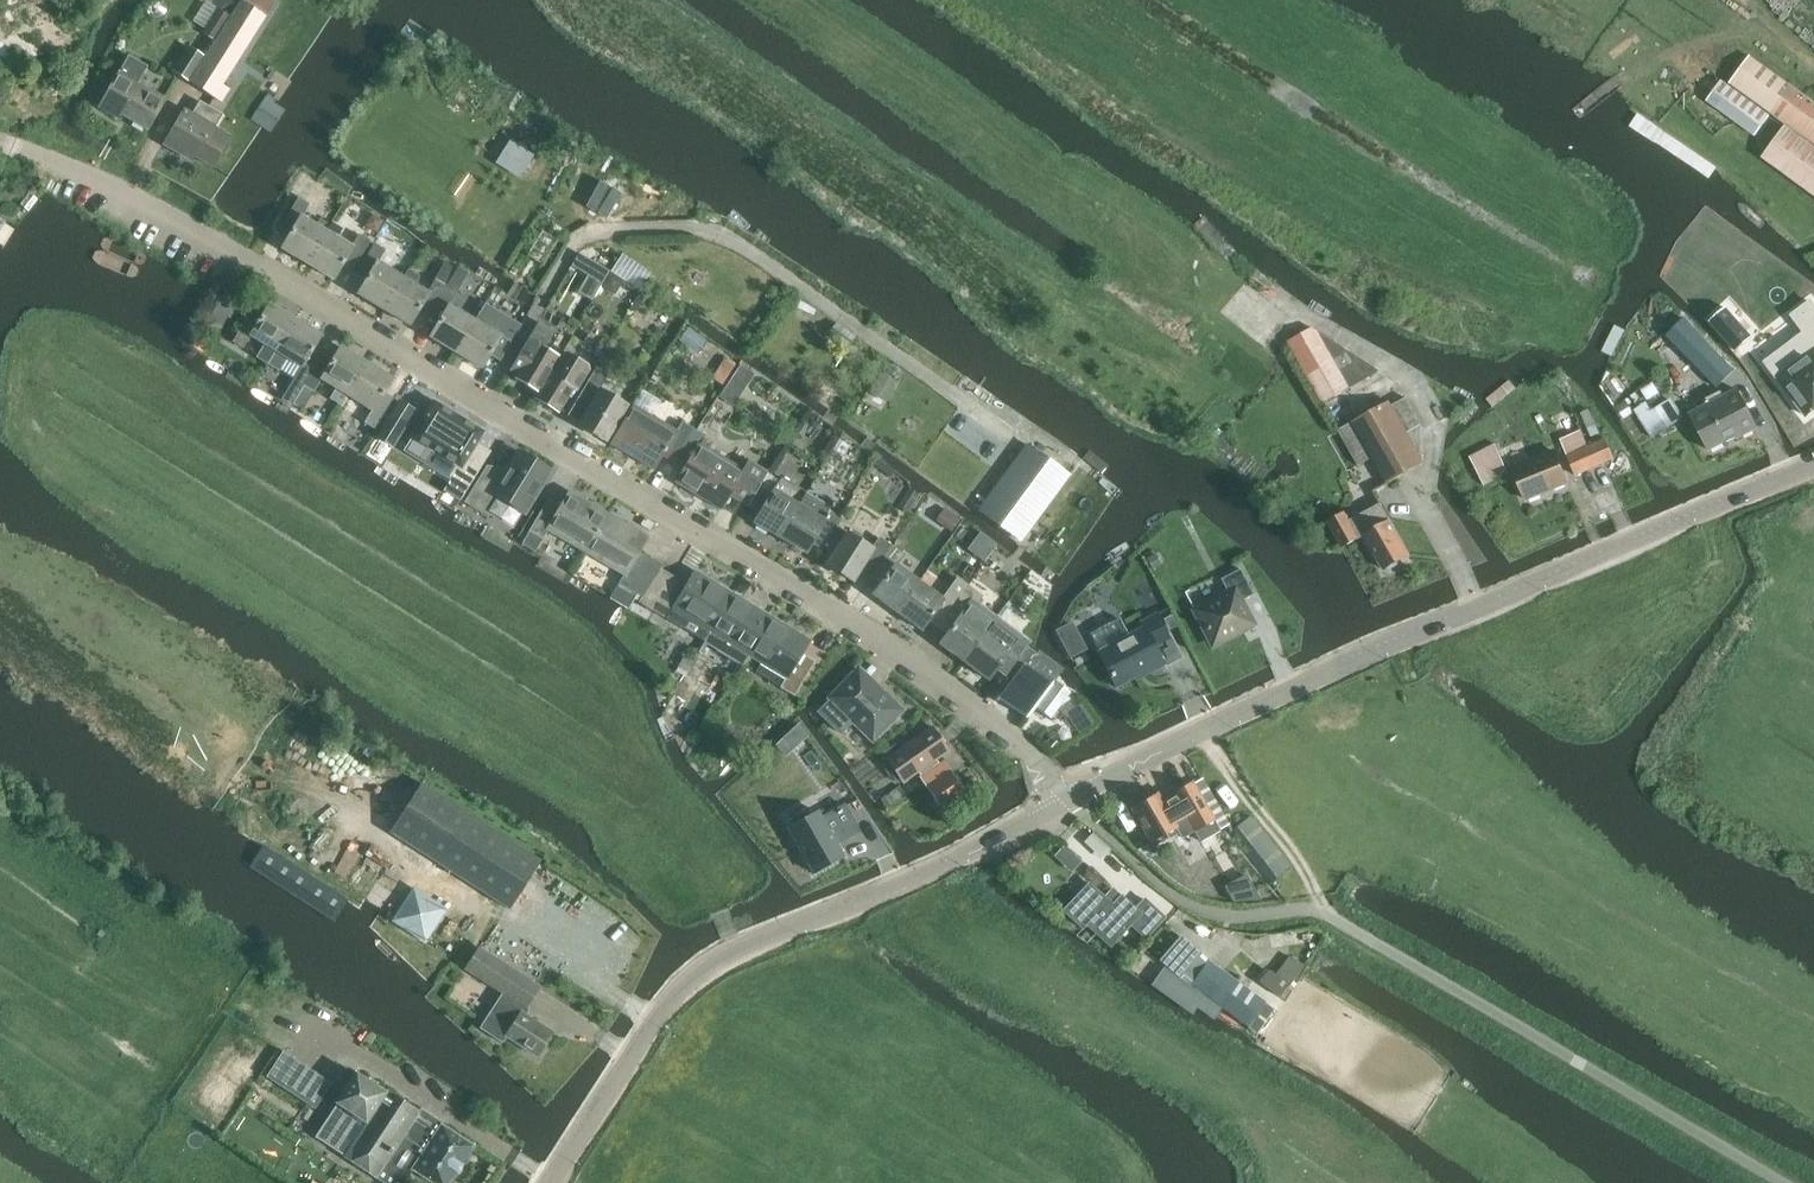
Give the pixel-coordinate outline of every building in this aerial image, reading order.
[(216,40),(206,56),(190,81),(221,101),(228,90),(221,85),(266,15),(265,14),(243,0),(242,0),(241,0),(239,4),(232,15),(216,40)] [(212,2),(218,6),(232,15),(239,4),(233,0),(213,0),(212,2)] [(243,0),(265,14),(274,0),(243,0)] [(216,40),(232,15),(218,6),(202,32),(216,40)] [(190,81),(206,56),(188,44),(172,70),(190,81)] [(148,129),(165,98),(138,82),(147,66),(128,55),(99,107),(118,118),(121,113),(148,129)] [(1773,112),(1813,142),(1813,102),(1749,55),(1730,82),(1773,112)] [(1771,113),(1730,83),(1722,78),(1706,100),(1755,135),(1771,113)] [(199,101),(191,113),(184,109),(164,144),(183,155),(186,151),(212,166),(230,136),(214,126),(221,114),(204,104),(199,101)] [(1762,157),(1813,195),(1813,146),(1785,125),(1762,157)] [(510,140),(496,161),(520,177),(534,156),(510,140)] [(308,264),(331,225),(320,218),(316,225),(302,216),(309,204),(299,198),(280,229),(290,235),(282,249),(308,264)] [(337,238),(343,229),(332,223),(331,225),(308,264),(334,280),(342,266),(352,272),(371,241),(359,234),(352,247),(337,238)] [(375,243),(356,275),(366,281),(358,294),(384,310),(403,277),(378,262),(386,250),(375,243)] [(624,251),(612,269),(642,288),(653,269),(624,251)] [(579,253),(571,266),(601,283),(609,271),(579,253)] [(446,263),(436,280),(447,286),(452,278),(456,270),(446,263)] [(1674,279),(1697,307),(1713,294),(1689,266),(1674,279)] [(403,277),(384,310),(410,325),(418,312),(428,318),(447,286),(436,280),(428,292),(415,284),(419,276),(408,270),(403,277)] [(610,273),(603,287),(615,294),(623,280),(610,273)] [(463,284),(452,278),(447,286),(457,293),(463,284)] [(447,286),(428,318),(438,324),(430,338),(456,353),(475,320),(450,305),(457,293),(447,286)] [(226,291),(215,308),(227,315),(230,318),(241,301),(226,291)] [(639,292),(627,311),(630,312),(636,311),(645,296),(639,292)] [(1810,301),(1792,315),(1805,332),(1765,362),(1806,416),(1813,410),(1813,306),(1810,301)] [(256,358),(268,365),(276,351),(296,319),(270,303),(262,317),(252,311),(233,342),(244,348),(251,336),(264,344),(256,358)] [(475,320),(456,353),(482,368),(490,355),(500,361),(519,330),(521,325),(485,304),(475,320)] [(1736,351),(1752,337),(1725,307),(1710,321),(1736,351)] [(215,308),(208,320),(221,327),(227,315),(215,308)] [(304,385),(323,354),(313,348),(322,335),(296,319),(276,351),(268,365),(279,372),(287,358),(301,366),(282,398),(292,405),(298,396),(304,385)] [(559,359),(560,357),(547,349),(558,331),(540,320),(511,369),(518,373),(511,385),(534,399),(535,399),(558,360),(559,359)] [(1668,336),(1694,363),(1693,363),(1717,388),(1734,371),(1685,320),(1668,336)] [(1288,341),(1322,403),(1380,371),(1312,327),(1288,341)] [(689,328),(681,339),(700,353),(709,341),(689,328)] [(1659,332),(1650,336),(1653,341),(1661,337),(1659,332)] [(347,395),(367,362),(341,347),(333,360),(323,354),(304,385),(314,391),(322,379),(336,388),(330,398),(341,405),(347,395)] [(562,354),(560,357),(559,359),(558,360),(535,399),(534,399),(533,401),(557,416),(570,395),(573,397),(590,370),(588,365),(567,353),(562,354)] [(724,360),(713,378),(722,384),(733,365),(724,360)] [(367,362),(347,395),(372,410),(365,422),(376,429),(395,398),(384,392),(392,378),(367,362)] [(741,365),(726,387),(739,396),(754,373),(741,365)] [(579,425),(607,442),(628,406),(600,389),(608,376),(596,369),(581,393),(593,400),(579,425)] [(882,372),(872,388),(888,398),(898,382),(882,372)] [(1690,414),(1709,450),(1736,436),(1737,438),(1757,428),(1738,390),(1724,397),(1721,391),(1706,399),(1709,405),(1690,414)] [(1389,399),(1337,427),(1357,464),(1372,456),(1387,483),(1424,462),(1407,432),(1420,424),(1405,396),(1392,403),(1389,399)] [(1671,398),(1651,411),(1645,402),(1633,410),(1653,439),(1684,418),(1671,398)] [(399,401),(377,436),(393,446),(415,411),(399,401)] [(414,438),(406,451),(424,462),(432,450),(461,467),(447,490),(461,499),(490,452),(476,443),(484,431),(434,401),(412,437),(414,438)] [(1626,401),(1617,407),(1624,418),(1634,412),(1626,401)] [(633,406),(610,444),(655,470),(664,456),(674,462),(693,429),(684,424),(682,423),(677,431),(633,406)] [(693,429),(674,462),(685,468),(676,483),(721,509),(729,496),(748,506),(767,473),(748,461),(743,470),(708,450),(713,443),(707,440),(708,438),(693,429)] [(1581,430),(1561,439),(1568,456),(1589,447),(1581,430)] [(1568,456),(1568,457),(1575,474),(1614,457),(1606,440),(1589,447),(1568,456)] [(1509,472),(1495,442),(1470,456),(1485,486),(1509,472)] [(979,510),(1021,541),(1069,475),(1027,445),(979,510)] [(524,512),(550,469),(518,449),(503,474),(487,464),(464,500),(482,511),(493,492),(524,512)] [(1568,481),(1555,451),(1514,468),(1526,498),(1568,481)] [(880,459),(875,464),(891,477),(896,471),(880,459)] [(767,473),(748,506),(760,513),(754,523),(780,538),(807,492),(781,477),(780,481),(767,473)] [(909,488),(897,507),(907,514),(919,494),(909,488)] [(586,552),(609,514),(570,491),(562,506),(549,498),(530,531),(543,539),(549,530),(586,552)] [(807,492),(780,538),(806,553),(812,543),(823,550),(842,517),(830,510),(832,507),(807,492)] [(1343,547),(1364,535),(1384,570),(1410,555),(1381,504),(1366,512),(1365,511),(1350,520),(1346,513),(1329,522),(1343,547)] [(609,514),(587,552),(624,574),(619,583),(644,598),(660,570),(663,565),(639,551),(648,537),(609,514)] [(847,533),(827,566),(853,582),(861,569),(871,576),(871,577),(892,548),(880,538),(873,549),(847,533)] [(906,545),(900,541),(894,549),(900,553),(906,545)] [(892,548),(871,577),(881,583),(873,594),(897,612),(919,582),(896,565),(903,555),(900,553),(894,549),(892,548)] [(1154,554),(1146,559),(1152,569),(1160,564),(1154,554)] [(1195,610),(1213,645),(1254,624),(1241,601),(1254,594),(1241,569),(1221,579),(1229,592),(1195,610)] [(644,598),(641,602),(644,604),(661,614),(669,618),(705,641),(734,594),(695,571),(686,585),(673,578),(660,570),(644,598)] [(751,583),(743,578),(736,590),(744,595),(751,583)] [(919,582),(897,612),(922,630),(929,619),(938,626),(968,585),(958,578),(942,599),(919,582)] [(968,585),(938,626),(948,633),(940,644),(964,662),(997,617),(978,602),(983,597),(968,585)] [(705,641),(705,642),(742,664),(747,654),(748,655),(771,617),(734,594),(705,641)] [(1116,687),(1144,672),(1145,675),(1165,664),(1156,647),(1170,639),(1157,614),(1141,622),(1144,627),(1098,651),(1116,687)] [(771,617),(748,655),(787,678),(782,687),(794,694),(813,661),(801,654),(810,640),(771,617)] [(997,617),(964,662),(988,680),(996,669),(1005,675),(1027,647),(1018,640),(1021,635),(997,617)] [(1078,641),(1064,648),(1070,658),(1083,651),(1078,641)] [(1014,682),(1002,698),(1028,717),(1035,707),(1049,719),(1069,693),(1055,683),(1062,674),(1027,647),(1005,675),(1014,682)] [(684,656),(678,666),(687,672),(693,661),(684,656)] [(699,658),(689,674),(697,678),(706,662),(699,658)] [(832,700),(819,713),(841,734),(853,721),(873,740),(901,710),(880,690),(875,696),(865,686),(863,688),(851,677),(830,698),(832,700)] [(788,734),(799,745),(808,736),(799,724),(788,734)] [(886,759),(902,783),(919,771),(922,775),(920,777),(942,810),(966,793),(944,760),(940,763),(937,759),(949,750),(933,727),(886,759)] [(893,743),(882,751),(885,756),(897,748),(893,743)] [(390,831),(510,909),(541,861),(421,783),(390,831)] [(1166,833),(1169,838),(1179,833),(1182,838),(1194,831),(1200,842),(1220,830),(1192,783),(1161,801),(1157,794),(1132,809),(1151,841),(1166,833)] [(881,799),(890,812),(909,799),(900,786),(881,799)] [(818,811),(788,828),(813,873),(832,862),(843,855),(836,843),(845,838),(846,839),(859,831),(852,819),(844,805),(822,818),(818,811)] [(1291,867),(1250,816),(1231,831),(1272,882),(1291,867)] [(1093,834),(1087,842),(1098,852),(1100,850),(1105,855),(1110,849),(1093,834)] [(1073,869),(1083,859),(1068,843),(1058,853),(1073,869)] [(263,845),(249,866),(335,921),(349,900),(263,845)] [(1195,887),(1204,872),(1179,858),(1170,873),(1195,887)] [(1223,888),(1232,904),(1260,901),(1246,875),(1223,888)] [(1104,897),(1090,883),(1064,911),(1083,928),(1087,924),(1110,946),(1131,924),(1146,938),(1165,918),(1145,899),(1136,909),(1122,895),(1121,896),(1113,888),(1104,897)] [(429,941),(450,906),(415,884),(394,919),(429,941)] [(1165,964),(1222,1007),(1258,1032),(1275,1007),(1248,988),(1247,989),(1208,960),(1207,962),(1198,956),(1200,953),(1181,937),(1161,960),(1165,964)] [(553,1032),(524,1014),(525,1007),(539,986),(479,948),(466,969),(503,993),(480,1028),(503,1042),(506,1036),(537,1056),(553,1032)] [(1290,956),(1275,974),(1288,985),(1303,966),(1290,956)] [(1268,968),(1259,980),(1280,996),(1288,985),(1275,974),(1268,968)] [(1166,969),(1154,985),(1193,1012),(1197,1007),(1213,1019),(1221,1008),(1166,969)] [(331,1083),(297,1061),(280,1086),(314,1108),(331,1083)] [(315,1137),(344,1155),(343,1157),(376,1178),(383,1166),(406,1181),(415,1167),(441,1182),(447,1182),(472,1145),(387,1090),(385,1092),(355,1073),(335,1103),(337,1104),(336,1105),(315,1137)]
